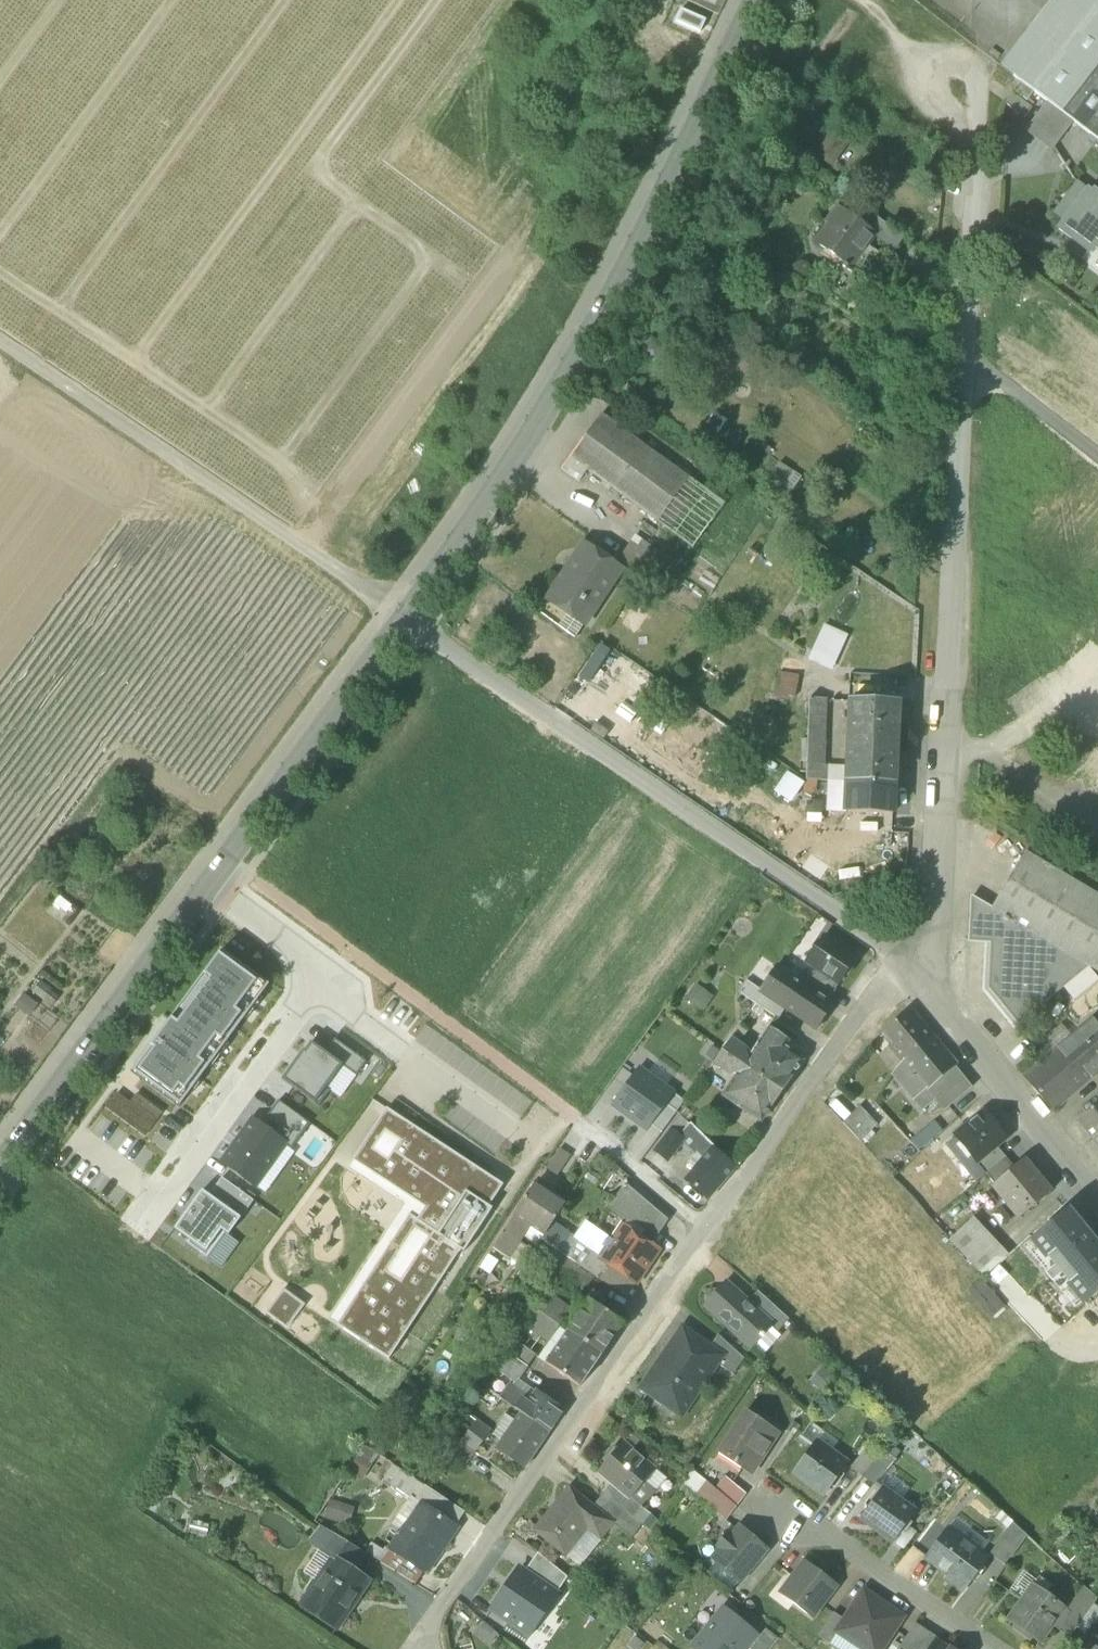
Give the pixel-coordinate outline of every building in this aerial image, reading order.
[(1014,79),(1075,0),(1054,0),(1001,69),(1014,79)] [(1014,79),(1019,83),(1033,93),(1097,143),(1097,0),(1075,0),(1014,79)] [(1013,93),(1026,103),(1028,101),(1033,93),(1019,83),(1013,93)] [(1006,104),(1028,121),(1035,112),(1013,95),(1006,104)] [(1028,133),(1052,152),(1073,125),(1049,108),(1042,117),(1028,133)] [(823,162),(837,172),(854,148),(840,138),(823,162)] [(1097,244),(1097,193),(1097,192),(1094,195),(1079,184),(1056,213),(1066,221),(1059,230),(1075,242),(1077,239),(1092,250),(1097,243),(1097,244)] [(817,246),(850,270),(852,266),(865,249),(874,236),(868,231),(856,222),(837,208),(825,225),(830,228),(817,246)] [(868,231),(873,225),(861,216),(856,222),(868,231)] [(874,236),(894,250),(902,239),(876,221),(873,225),(868,231),(874,236)] [(865,249),(852,266),(863,274),(875,257),(865,249)] [(847,295),(863,274),(852,266),(850,270),(837,287),(847,295)] [(637,350),(656,362),(664,350),(645,338),(637,350)] [(569,457),(658,522),(689,480),(599,415),(569,457)] [(620,561),(642,575),(657,553),(635,539),(620,561)] [(547,602),(583,626),(614,579),(578,555),(547,602)] [(807,658),(832,670),(848,634),(824,623),(807,658)] [(777,697),(797,697),(798,676),(778,675),(777,697)] [(806,781),(828,782),(828,769),(824,769),(826,701),(808,700),(806,781)] [(850,702),(847,783),(894,784),(897,703),(850,702)] [(790,800),(802,781),(786,771),(774,790),(790,800)] [(893,815),(894,784),(847,783),(846,813),(893,815)] [(991,910),(1089,967),(1097,972),(1097,898),(1024,854),(991,910)] [(969,942),(990,943),(991,910),(971,898),(969,942)] [(1018,1026),(1089,967),(991,910),(990,943),(989,988),(1018,1026)] [(819,968),(839,982),(857,958),(826,935),(808,960),(819,968)] [(221,951),(219,954),(257,982),(236,1011),(242,1015),(222,1041),(216,1037),(200,1060),(205,1064),(185,1091),(180,1087),(173,1096),(139,1070),(154,1049),(151,1047),(132,1071),(180,1107),(269,985),(221,951)] [(171,1018),(151,1047),(154,1049),(139,1070),(173,1096),(180,1087),(185,1091),(205,1064),(200,1060),(216,1037),(222,1041),(242,1015),(236,1011),(257,982),(219,954),(203,975),(210,980),(178,1023),(171,1018)] [(806,986),(829,1003),(837,991),(835,989),(839,982),(819,968),(806,986)] [(787,1008),(816,1028),(832,1005),(829,1003),(806,986),(782,969),(764,993),(787,1008)] [(60,995),(40,981),(32,993),(52,1007),(60,995)] [(755,1004),(779,1020),(787,1008),(764,993),(747,981),(739,993),(755,1004)] [(39,1006),(24,994),(14,1006),(29,1018),(39,1006)] [(889,1046),(893,1050),(894,1050),(903,1061),(931,1038),(909,1011),(885,1030),(894,1042),(889,1046)] [(1053,1112),(1097,1074),(1097,1025),(1093,1019),(1024,1077),(1053,1112)] [(425,1026),(416,1041),(471,1073),(480,1058),(425,1026)] [(752,1058),(745,1068),(781,1092),(802,1061),(794,1055),(785,1049),(789,1044),(770,1030),(752,1058)] [(925,1088),(926,1089),(953,1066),(931,1038),(903,1061),(925,1088)] [(324,1053),(342,1066),(356,1076),(366,1062),(335,1039),(324,1053)] [(733,1040),(724,1053),(745,1068),(752,1058),(747,1051),(733,1040)] [(342,1066),(324,1053),(310,1042),(282,1081),(314,1104),(342,1066)] [(785,1049),(794,1055),(797,1050),(789,1044),(785,1049)] [(894,1072),(903,1061),(894,1050),(893,1050),(889,1054),(891,1057),(885,1061),(894,1072)] [(739,1077),(745,1068),(724,1053),(715,1065),(729,1076),(739,1077)] [(894,1072),(914,1098),(925,1088),(903,1061),(894,1072)] [(972,1088),(953,1066),(926,1089),(935,1100),(944,1111),(972,1088)] [(761,1122),(781,1092),(745,1068),(739,1077),(725,1097),(761,1122)] [(674,1094),(639,1069),(612,1105),(647,1131),(651,1126),(674,1094)] [(926,1089),(925,1088),(914,1098),(912,1099),(922,1111),(935,1100),(926,1089)] [(117,1094),(106,1109),(145,1137),(162,1114),(136,1095),(130,1103),(117,1094)] [(684,1102),(674,1094),(651,1126),(661,1133),(684,1102)] [(279,1101),(260,1126),(285,1144),(284,1146),(291,1150),(310,1124),(279,1101)] [(843,1124),(859,1141),(876,1124),(859,1106),(843,1124)] [(1093,1140),(1097,1136),(1097,1106),(1078,1123),(1093,1140)] [(337,1324),(337,1326),(389,1360),(460,1250),(464,1253),(493,1210),(489,1206),(481,1202),(495,1181),(488,1177),(489,1176),(387,1109),(352,1161),(354,1162),(425,1208),(417,1220),(409,1215),(337,1324)] [(985,1112),(955,1137),(947,1144),(959,1158),(967,1151),(976,1162),(1006,1138),(985,1112)] [(260,1126),(252,1121),(223,1162),(255,1186),(284,1146),(285,1144),(260,1126)] [(678,1138),(697,1155),(707,1142),(690,1125),(689,1126),(678,1138)] [(557,1152),(569,1160),(583,1138),(572,1129),(557,1152)] [(656,1147),(663,1154),(677,1138),(670,1131),(656,1147)] [(713,1148),(707,1142),(697,1155),(704,1160),(712,1150),(713,1148)] [(978,1165),(986,1174),(1006,1158),(998,1148),(978,1165)] [(734,1169),(712,1150),(704,1160),(699,1166),(688,1179),(709,1199),(734,1169)] [(699,1166),(704,1160),(697,1155),(693,1160),(699,1166)] [(1014,1168),(1006,1158),(986,1174),(994,1184),(1014,1168)] [(992,1186),(1019,1219),(1051,1192),(1024,1160),(1014,1168),(994,1184),(992,1186)] [(330,1320),(337,1324),(409,1215),(417,1220),(425,1208),(354,1162),(348,1169),(404,1206),(330,1320)] [(209,1196),(241,1219),(254,1201),(222,1178),(209,1196)] [(502,1185),(495,1181),(481,1202),(489,1206),(502,1185)] [(531,1226),(545,1235),(567,1202),(537,1182),(515,1215),(531,1226)] [(644,1232),(640,1238),(650,1245),(667,1221),(625,1185),(609,1209),(644,1232)] [(209,1196),(202,1191),(175,1228),(190,1239),(187,1243),(208,1258),(226,1233),(229,1235),(241,1219),(209,1196)] [(1085,1302),(1097,1291),(1097,1240),(1072,1208),(1034,1239),(1085,1302)] [(515,1215),(504,1232),(520,1242),(531,1226),(515,1215)] [(949,1240),(979,1271),(1000,1252),(970,1220),(949,1240)] [(624,1227),(614,1242),(601,1260),(601,1261),(607,1265),(635,1284),(658,1250),(650,1245),(640,1238),(624,1227)] [(586,1249),(601,1260),(614,1242),(598,1231),(586,1249)] [(509,1259),(520,1242),(504,1232),(494,1248),(509,1259)] [(568,1258),(598,1279),(607,1265),(601,1261),(601,1260),(586,1249),(578,1244),(568,1258)] [(984,1278),(1002,1298),(1012,1288),(994,1268),(984,1278)] [(707,1309),(751,1347),(752,1346),(760,1337),(762,1339),(764,1336),(762,1334),(770,1326),(771,1324),(749,1304),(726,1284),(718,1293),(717,1292),(710,1292),(705,1297),(706,1304),(707,1305),(705,1307),(707,1309)] [(304,1305),(283,1290),(266,1313),(287,1328),(304,1305)] [(546,1292),(535,1309),(559,1326),(570,1309),(546,1292)] [(589,1301),(568,1332),(601,1356),(623,1324),(600,1308),(605,1300),(595,1293),(589,1301)] [(770,1326),(776,1332),(788,1320),(758,1293),(749,1304),(771,1324),(770,1326)] [(548,1343),(559,1326),(535,1309),(524,1325),(548,1343)] [(760,1337),(752,1346),(763,1356),(781,1337),(776,1332),(770,1326),(762,1334),(764,1336),(762,1339),(760,1337)] [(668,1398),(685,1409),(716,1364),(721,1357),(709,1348),(682,1330),(642,1389),(664,1404),(668,1398)] [(580,1387),(601,1356),(568,1332),(546,1363),(546,1364),(580,1388),(580,1387)] [(716,1364),(732,1375),(743,1359),(718,1336),(709,1348),(721,1357),(716,1364)] [(513,1341),(506,1352),(524,1365),(532,1352),(514,1341),(513,1341)] [(516,1377),(524,1365),(506,1352),(498,1364),(516,1377)] [(481,1390),(499,1401),(511,1384),(515,1379),(516,1377),(498,1364),(481,1390)] [(835,1379),(822,1367),(809,1381),(821,1393),(835,1379)] [(525,1395),(523,1398),(529,1402),(535,1393),(515,1379),(511,1384),(525,1395)] [(499,1401),(514,1410),(523,1398),(525,1395),(511,1384),(499,1401)] [(476,1398),(493,1410),(499,1401),(481,1390),(476,1398)] [(529,1402),(521,1413),(549,1432),(563,1412),(535,1393),(529,1402)] [(521,1413),(529,1402),(523,1398),(514,1410),(521,1413)] [(681,1416),(685,1409),(668,1398),(664,1404),(681,1416)] [(718,1454),(750,1475),(779,1432),(747,1410),(718,1454)] [(535,1453),(549,1432),(521,1413),(507,1433),(535,1453)] [(443,1449),(466,1463),(490,1430),(470,1416),(465,1422),(470,1425),(461,1439),(453,1433),(443,1449)] [(816,1442),(831,1452),(839,1442),(812,1422),(800,1438),(812,1447),(816,1442)] [(496,1449),(524,1468),(530,1460),(535,1453),(507,1433),(496,1449)] [(793,1473),(824,1496),(847,1464),(831,1452),(816,1442),(812,1447),(793,1473)] [(631,1499),(631,1498),(644,1483),(654,1471),(623,1444),(598,1473),(612,1484),(616,1488),(617,1487),(631,1499)] [(862,1478),(863,1476),(879,1457),(867,1448),(851,1468),(862,1478)] [(882,1453),(879,1457),(863,1476),(876,1485),(876,1484),(887,1472),(895,1462),(882,1453)] [(655,1470),(654,1471),(644,1483),(655,1493),(666,1479),(655,1470)] [(696,1496),(707,1482),(692,1470),(683,1485),(696,1496)] [(911,1489),(887,1472),(876,1484),(882,1489),(901,1502),(911,1489)] [(716,1489),(737,1507),(746,1495),(725,1477),(716,1489)] [(696,1496),(726,1521),(737,1508),(707,1482),(696,1496)] [(655,1493),(644,1483),(631,1498),(642,1507),(655,1493)] [(605,1496),(642,1525),(650,1515),(642,1507),(631,1498),(631,1499),(617,1487),(616,1488),(612,1484),(604,1495),(605,1496)] [(427,1507),(454,1525),(463,1511),(425,1486),(414,1502),(419,1506),(425,1510),(427,1507)] [(860,1519),(893,1542),(905,1527),(915,1512),(901,1502),(882,1489),(860,1519)] [(561,1538),(573,1547),(588,1529),(601,1539),(613,1525),(594,1510),(570,1490),(536,1532),(554,1546),(561,1538)] [(605,1496),(603,1499),(621,1514),(613,1525),(630,1539),(642,1525),(605,1496)] [(349,1525),(355,1507),(330,1498),(324,1516),(349,1525)] [(594,1510),(613,1525),(621,1514),(603,1499),(594,1510)] [(419,1506),(402,1533),(407,1536),(425,1510),(419,1506)] [(424,1573),(426,1574),(457,1528),(454,1525),(427,1507),(425,1510),(407,1536),(402,1533),(390,1550),(424,1573)] [(659,1521),(650,1515),(642,1525),(651,1533),(659,1521)] [(947,1529),(981,1554),(989,1544),(955,1519),(947,1529)] [(188,1533),(207,1537),(210,1525),(191,1521),(188,1533)] [(992,1557),(1004,1566),(1027,1536),(1015,1526),(992,1557)] [(335,1559),(353,1571),(365,1553),(343,1540),(321,1527),(314,1540),(337,1555),(335,1559)] [(715,1562),(739,1582),(767,1550),(740,1527),(732,1537),(728,1534),(717,1546),(721,1550),(712,1560),(715,1562)] [(920,1537),(905,1527),(893,1542),(892,1544),(906,1554),(920,1537)] [(588,1529),(573,1547),(566,1556),(578,1567),(601,1539),(588,1529)] [(946,1578),(963,1591),(987,1559),(981,1554),(947,1529),(925,1559),(948,1576),(946,1578)] [(554,1546),(566,1556),(573,1547),(561,1538),(554,1546)] [(381,1563),(416,1585),(424,1573),(390,1550),(381,1563)] [(304,1573),(318,1583),(332,1561),(318,1551),(304,1573)] [(537,1554),(525,1572),(557,1594),(568,1578),(537,1554)] [(327,1618),(339,1626),(369,1582),(353,1571),(335,1559),(334,1558),(332,1561),(318,1583),(307,1599),(330,1614),(327,1618)] [(730,1592),(739,1582),(715,1562),(707,1572),(730,1592)] [(781,1595),(811,1618),(836,1586),(805,1562),(781,1595)] [(538,1622),(557,1594),(525,1572),(520,1569),(512,1580),(510,1579),(499,1595),(501,1597),(491,1611),(508,1623),(507,1625),(528,1639),(540,1623),(538,1622)] [(1021,1571),(1018,1576),(1032,1585),(1037,1589),(1046,1595),(1052,1586),(1039,1577),(1036,1581),(1021,1571)] [(1007,1592),(1021,1601),(1032,1585),(1018,1576),(1007,1592)] [(1032,1585),(1021,1601),(1026,1605),(1037,1589),(1032,1585)] [(1026,1605),(1021,1601),(1008,1620),(1040,1642),(1052,1626),(1059,1630),(1066,1621),(1071,1613),(1069,1611),(1064,1608),(1046,1595),(1037,1589),(1026,1605)] [(1066,1621),(1077,1629),(1093,1606),(1097,1600),(1085,1589),(1069,1611),(1071,1613),(1066,1621)] [(903,1617),(863,1591),(844,1620),(836,1632),(837,1633),(861,1648),(882,1648),(903,1617)] [(304,1602),(327,1618),(330,1614),(307,1599),(304,1602)] [(1085,1635),(1097,1616),(1097,1609),(1093,1606),(1077,1629),(1085,1635)] [(692,1648),(744,1648),(756,1635),(724,1609),(692,1648)] [(818,1637),(830,1644),(837,1633),(836,1632),(844,1620),(833,1613),(818,1637)] [(1079,1648),(1096,1648),(1097,1647),(1097,1616),(1085,1635),(1076,1647),(1079,1648)] [(1070,1638),(1077,1629),(1066,1621),(1059,1630),(1070,1638)] [(766,1630),(750,1648),(771,1648),(778,1640),(766,1630)] [(830,1644),(837,1648),(861,1648),(837,1633),(830,1644)]
